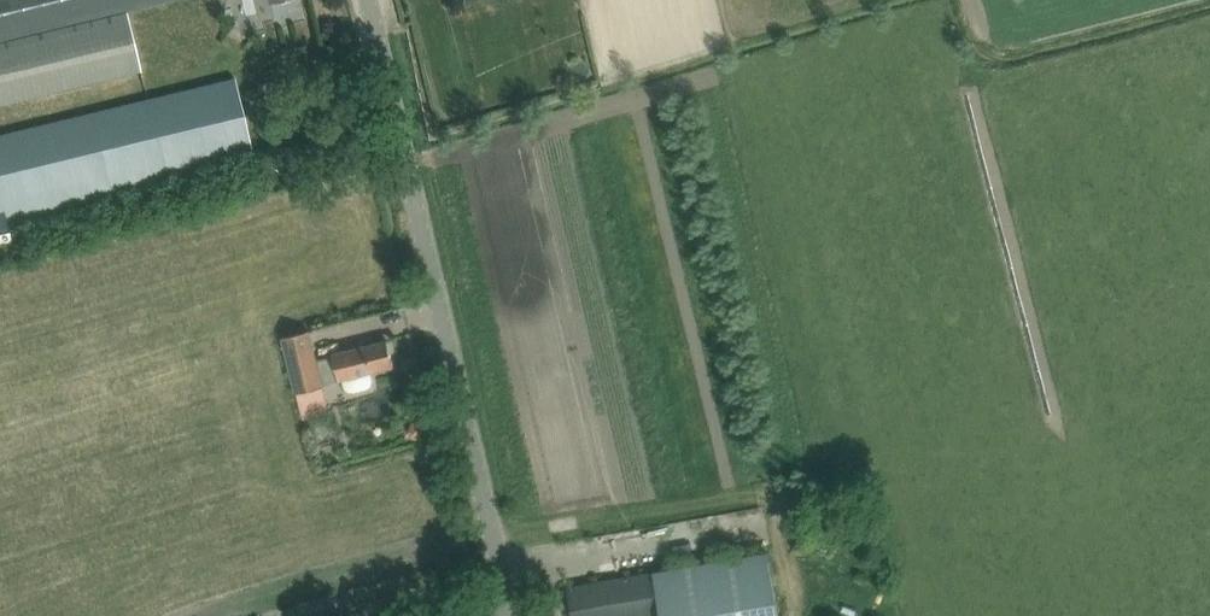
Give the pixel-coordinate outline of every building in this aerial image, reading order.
[(142,69),(127,10),(170,0),(0,0),(0,104),(142,69)] [(211,84),(0,135),(0,210),(252,149),(235,79),(211,84)] [(373,379),(371,371),(395,366),(388,339),(333,353),(333,354),(317,359),(310,330),(283,336),(297,393),(324,386),(323,382),(339,378),(341,387),(350,392),(368,387),(373,379)] [(412,420),(407,429),(409,435),(414,437),(420,435),(425,426),(423,421),(418,418),(412,420)] [(603,539),(629,539),(629,529),(603,529),(603,539)] [(690,542),(672,545),(675,561),(693,558),(690,542)] [(591,582),(567,586),(572,615),(573,615),(650,615),(660,614),(660,615),(780,615),(769,551),(591,582)]
